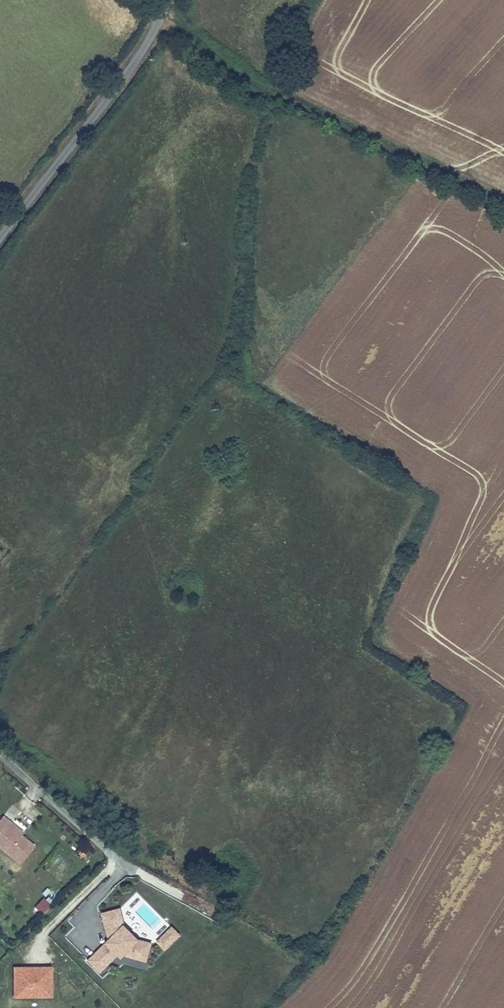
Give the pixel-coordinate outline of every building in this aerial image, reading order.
[(2,815),(0,817),(0,850),(22,867),(36,843),(2,815)] [(43,896),(33,908),(42,915),(52,902),(43,896)] [(98,913),(106,940),(85,961),(100,975),(120,956),(148,964),(153,942),(138,939),(126,927),(120,906),(98,913)] [(182,936),(171,927),(156,944),(165,952),(182,936)] [(51,966),(13,965),(13,998),(54,999),(51,966)]
